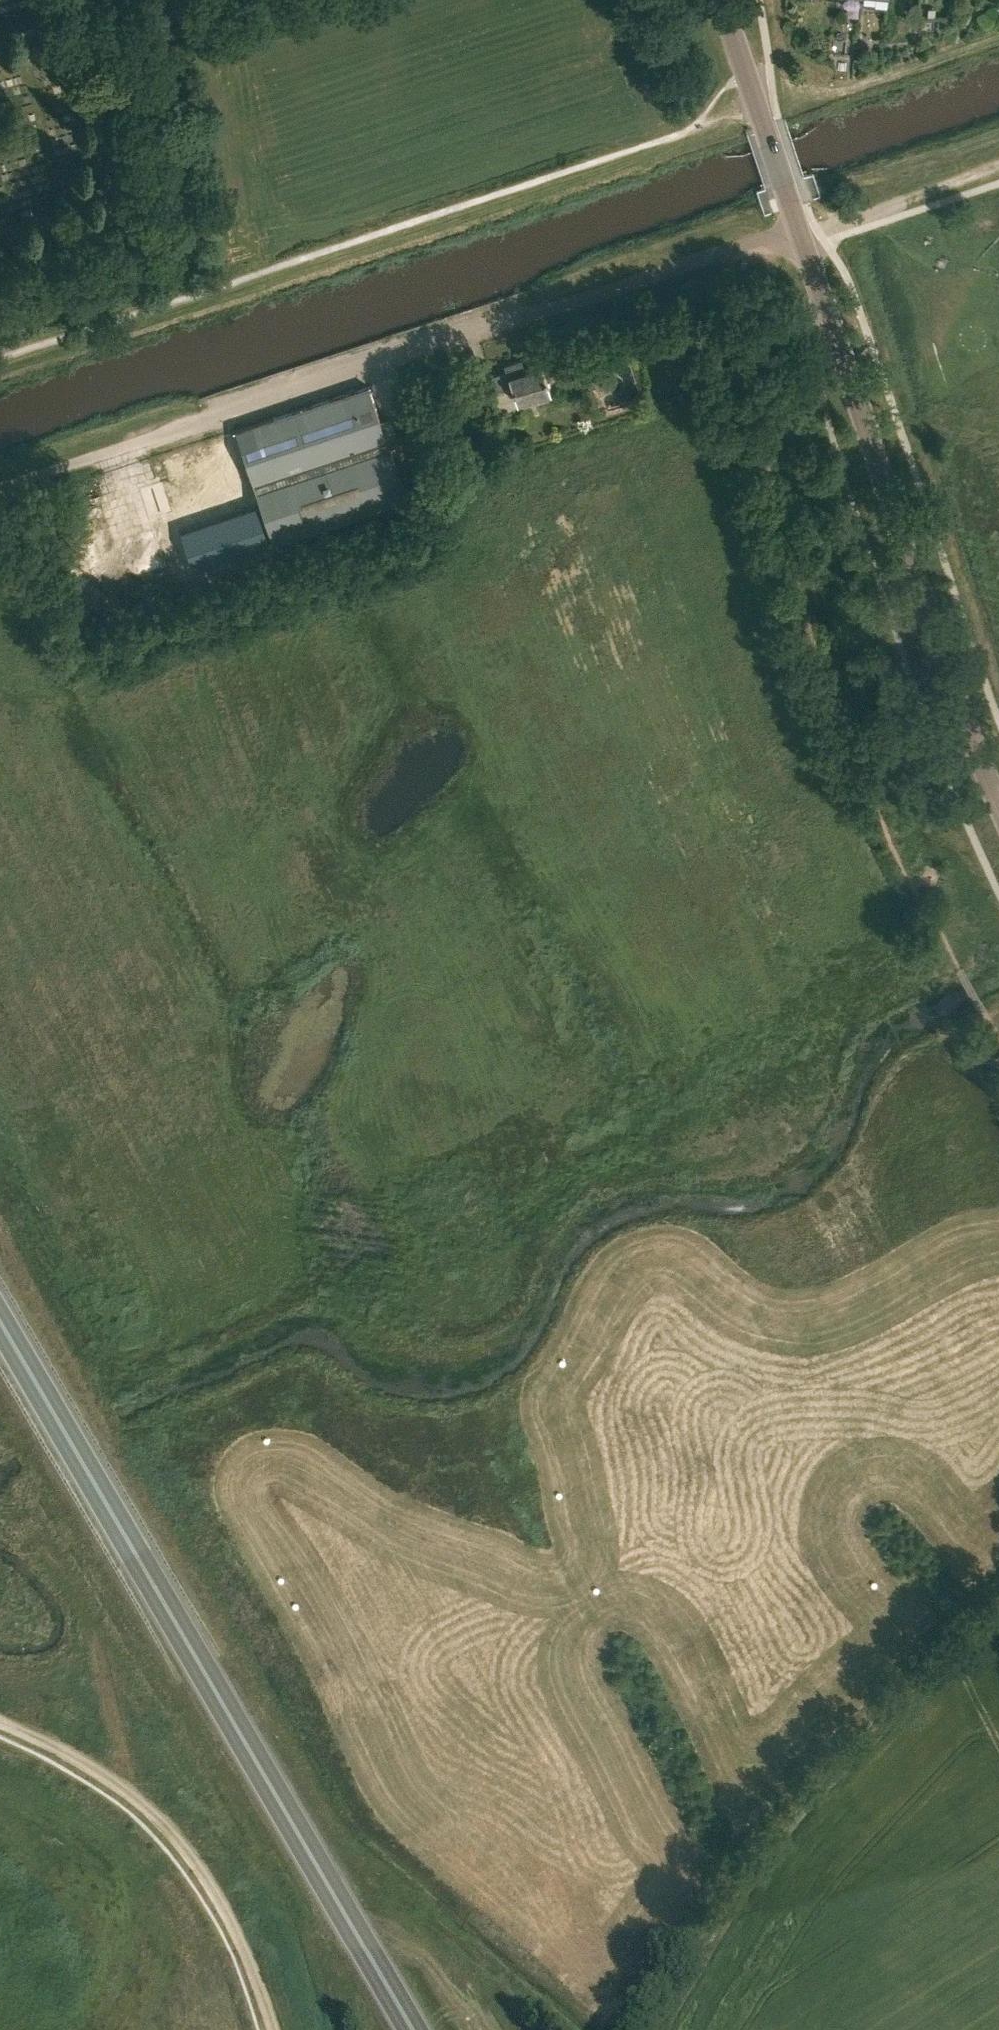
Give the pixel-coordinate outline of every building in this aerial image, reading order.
[(512,384),(518,403),(550,392),(542,366),(524,372),(521,361),(505,367),(507,372),(492,378),(496,390),(512,384)] [(470,378),(477,398),(487,395),(480,375),(470,378)] [(367,383),(234,428),(234,429),(271,541),(405,498),(386,439),(395,436),(388,414),(379,417),(367,383)]
